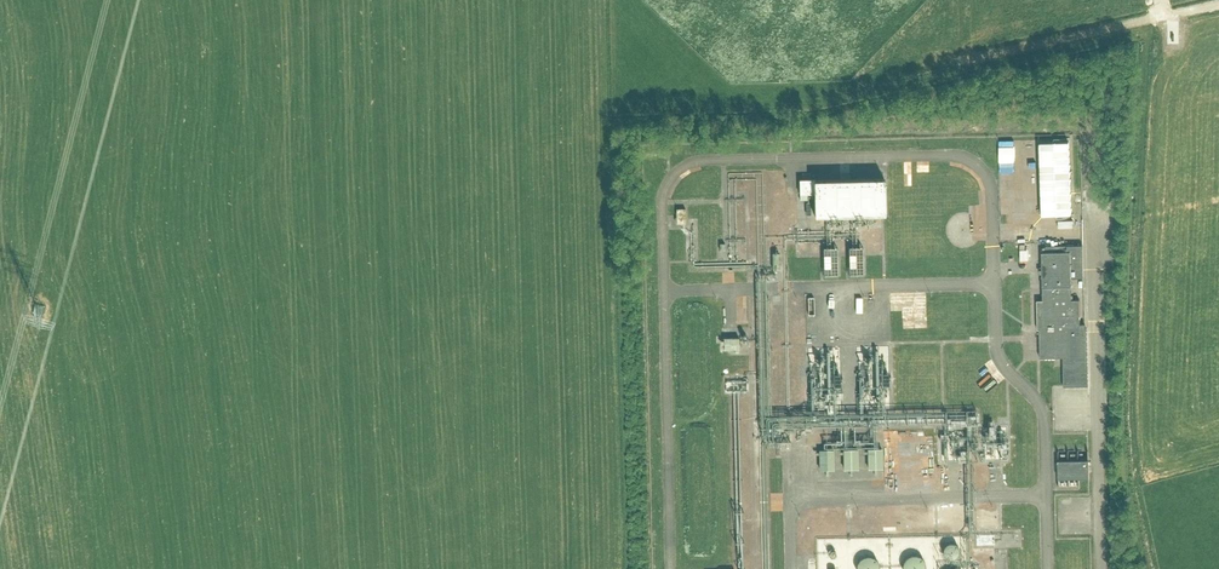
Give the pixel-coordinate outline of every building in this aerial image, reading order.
[(808,198),(808,194),(814,193),(815,216),(885,214),(884,178),(816,180),(816,178),(799,179),(800,199),(808,198)] [(686,208),(676,208),(677,223),(686,223),(686,208)] [(1020,218),(1020,212),(1014,212),(1015,228),(1028,227),(1027,217),(1020,218)] [(1051,223),(1051,214),(1037,214),(1037,223),(1051,223)] [(1063,357),(1063,386),(1088,386),(1087,328),(1083,329),(1083,324),(1080,324),(1080,299),(1072,299),(1071,278),(1083,277),(1083,245),(1067,245),(1068,251),(1042,252),(1043,300),(1037,300),(1038,324),(1039,324),(1040,358),(1063,357)] [(837,247),(824,248),(824,274),(838,274),(837,247)] [(863,247),(849,247),(849,273),(863,273),(863,247)] [(739,337),(724,337),(724,349),(739,349),(739,337)] [(951,419),(951,428),(966,429),(966,420),(951,419)] [(857,448),(844,449),(845,469),(858,469),(857,448)] [(882,448),(869,448),(869,469),(882,468),(882,448)] [(833,449),(820,449),(821,470),(834,469),(833,449)] [(1089,459),(1059,460),(1059,478),(1089,478),(1089,459)] [(998,547),(998,536),(980,536),(980,547),(998,547)]
